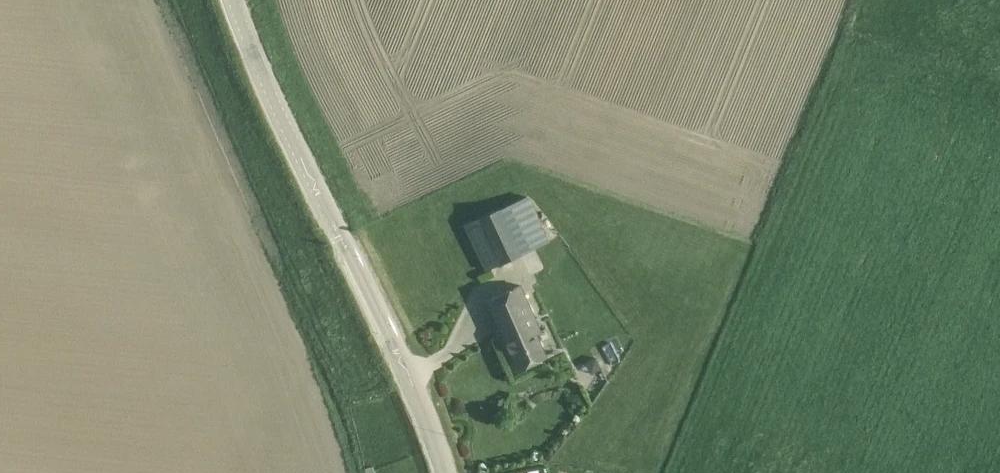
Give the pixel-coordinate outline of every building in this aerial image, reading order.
[(485,270),(503,262),(547,240),(525,195),(463,225),(485,270)] [(519,286),(505,293),(487,301),(517,368),(543,357),(533,335),(540,332),(519,286)] [(595,358),(584,364),(589,374),(600,369),(595,358)]
